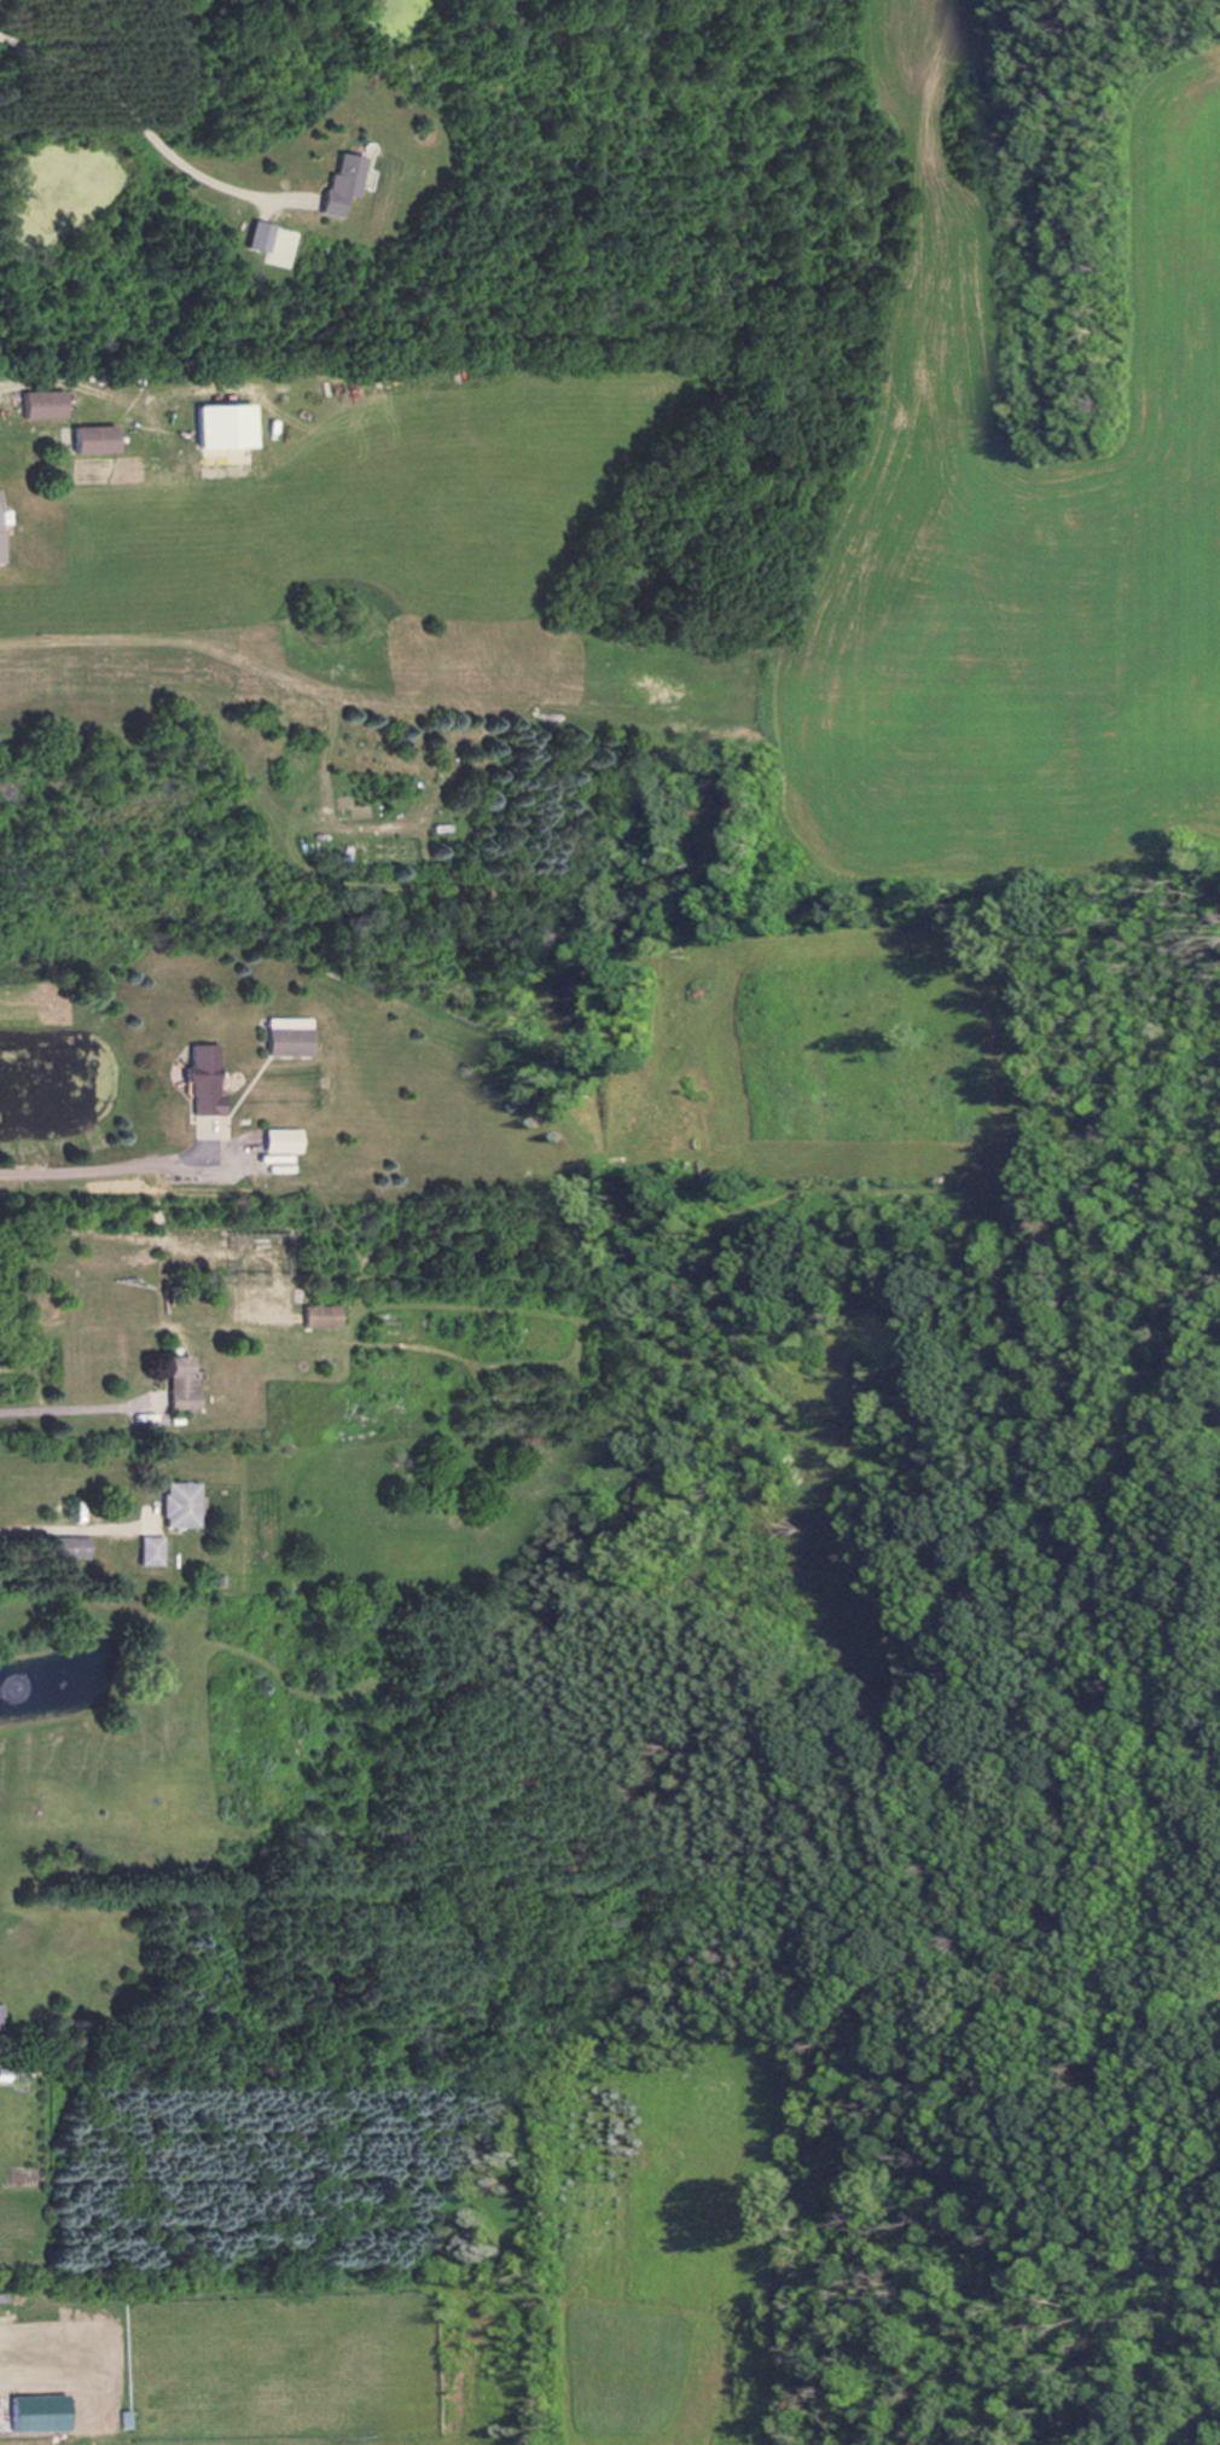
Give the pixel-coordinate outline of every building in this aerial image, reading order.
[(347,196),(355,155),(324,149),(313,211),(334,215),(338,194),(347,196)] [(59,417),(59,390),(13,390),(13,417),(59,417)] [(109,452),(109,425),(61,425),(61,452),(109,452)] [(303,1056),(303,1018),(257,1018),(257,1055),(303,1056)] [(179,1043),(180,1114),(210,1114),(210,1043),(179,1043)] [(333,1305),(294,1305),(294,1327),(333,1327),(333,1305)] [(187,1356),(156,1356),(156,1411),(188,1411),(187,1356)] [(153,1481),(153,1526),(192,1526),(192,1481),(153,1481)] [(153,1534),(129,1534),(129,1564),(153,1564),(153,1534)] [(85,1536),(46,1536),(46,1557),(85,1557),(85,1536)] [(58,2429),(58,2393),(0,2393),(0,2429),(58,2429)]
